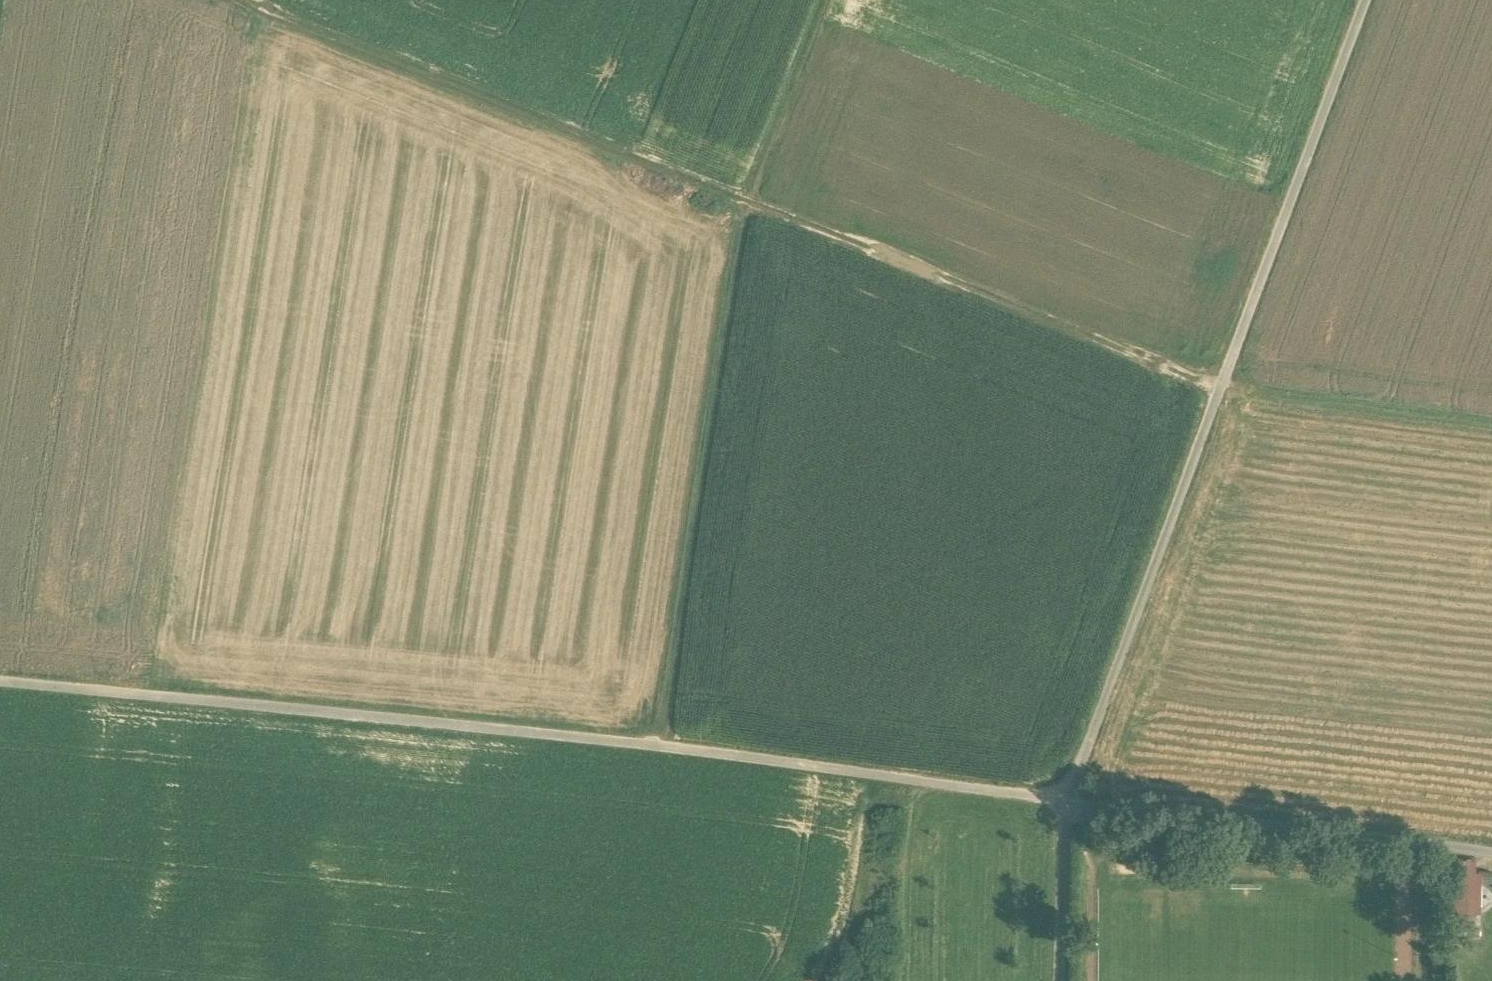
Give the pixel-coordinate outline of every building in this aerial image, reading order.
[(1475,863),(1453,863),(1453,916),(1480,916),(1481,874),(1475,874),(1475,863)]
